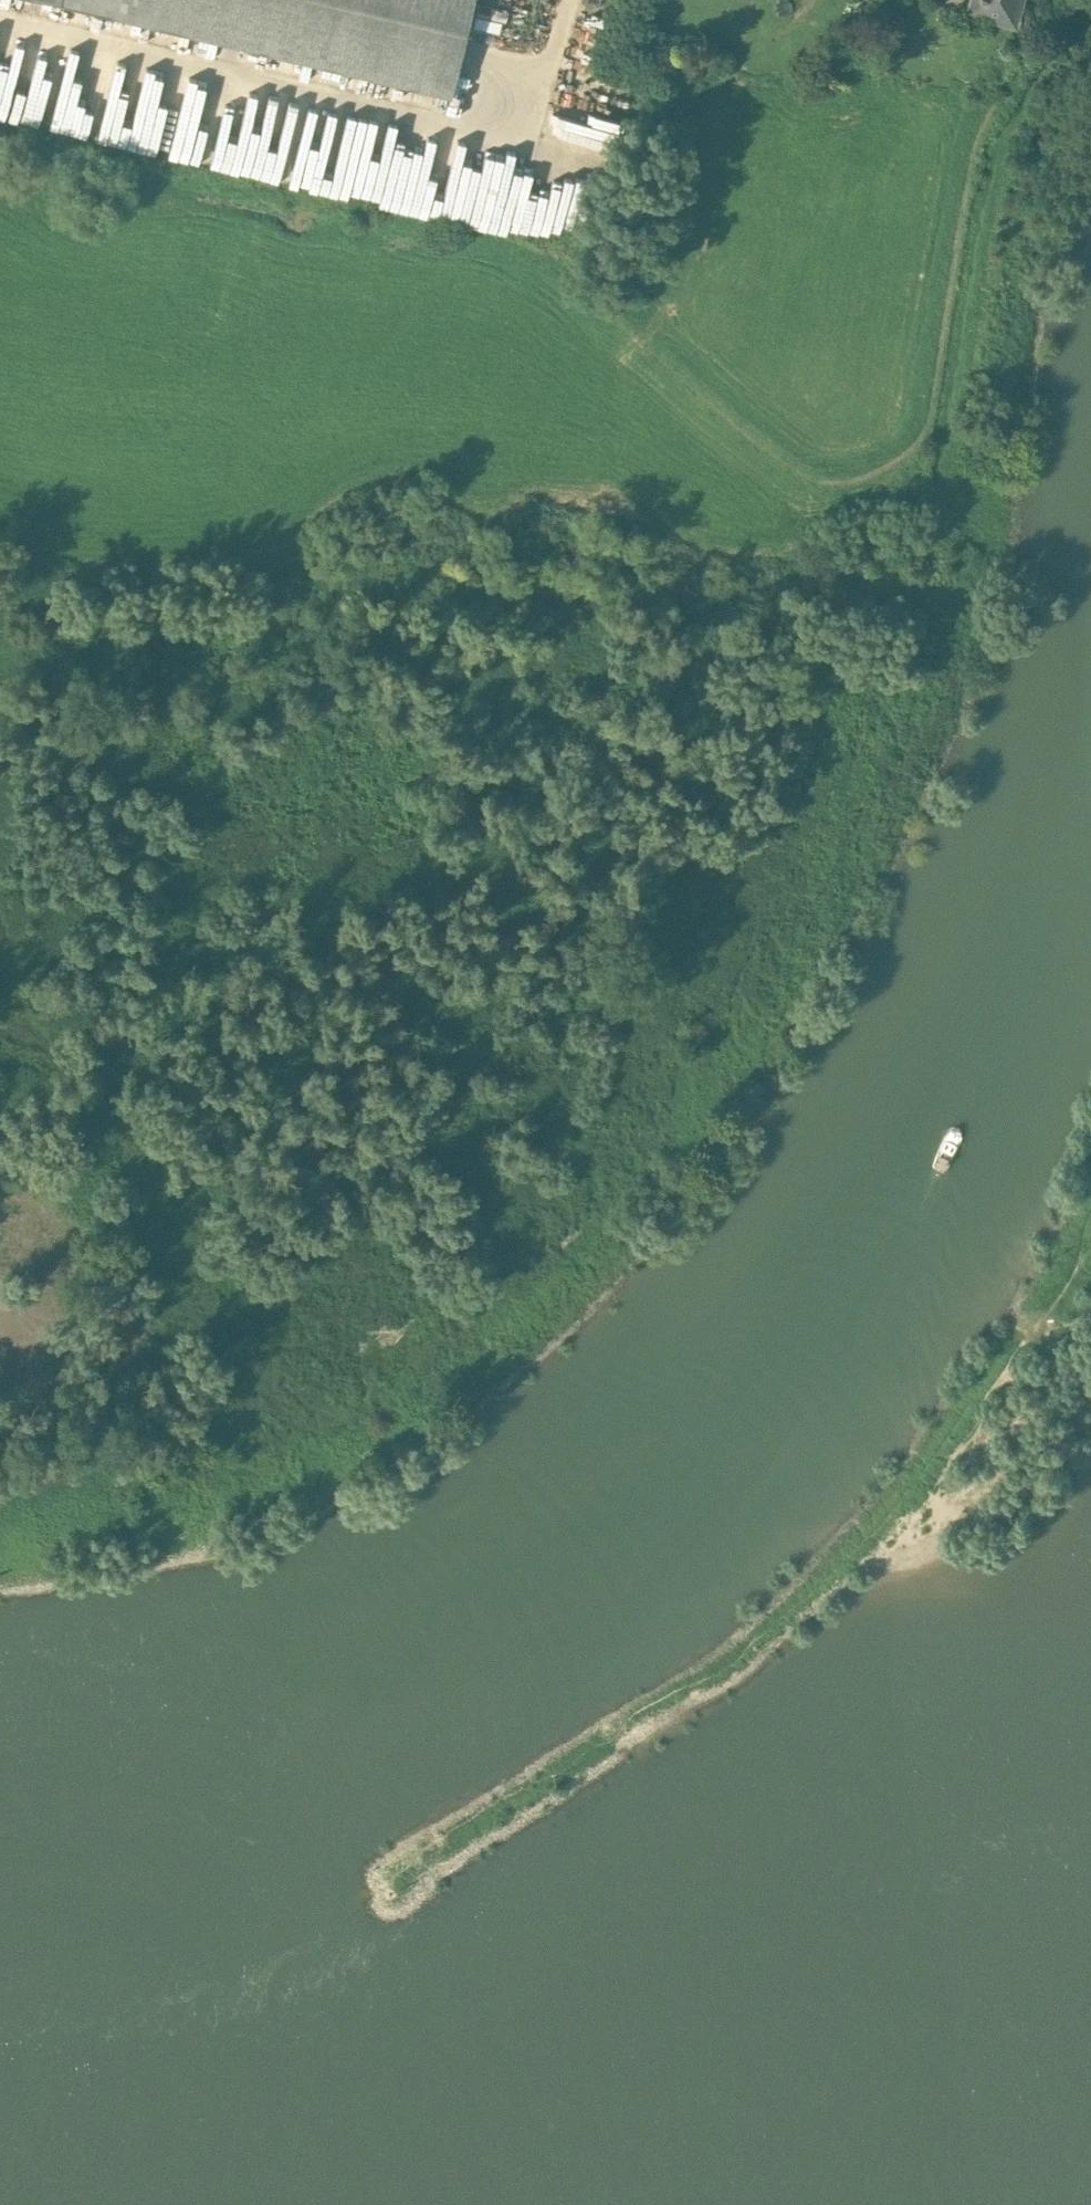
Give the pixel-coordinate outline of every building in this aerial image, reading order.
[(451,94),(473,0),(51,0),(451,94)] [(977,14),(1014,24),(1020,0),(981,0),(977,14)]
